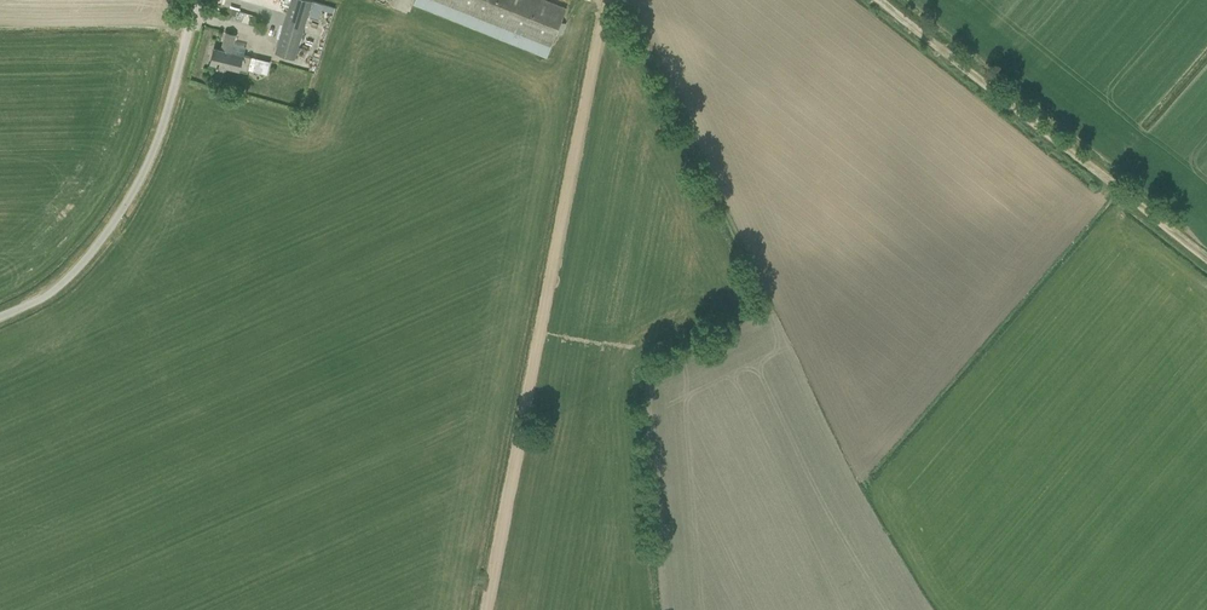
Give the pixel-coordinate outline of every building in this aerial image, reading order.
[(276,53),(294,59),(311,0),(310,0),(291,0),(276,53)] [(566,8),(546,0),(433,0),(551,46),(566,8)] [(231,10),(228,20),(234,22),(234,21),(241,23),(243,14),(236,12),(236,11),(231,10)] [(210,63),(218,65),(246,73),(250,58),(230,52),(235,35),(226,32),(221,50),(214,48),(210,63)]
